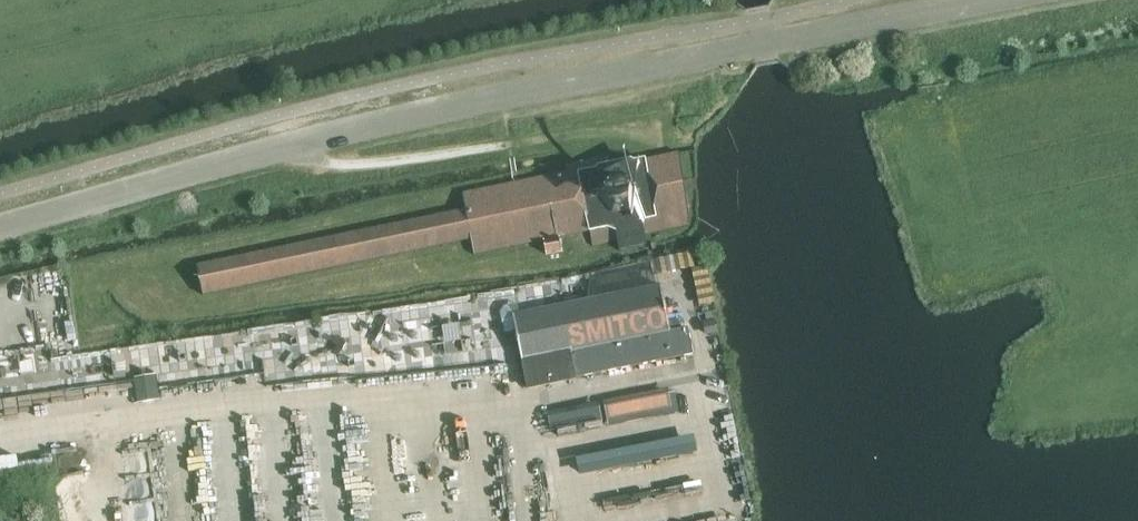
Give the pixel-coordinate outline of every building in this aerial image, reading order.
[(611,167),(609,156),(567,165),(568,172),(524,181),(463,194),(467,210),(197,265),(203,294),(471,240),(475,253),(591,231),(593,244),(617,240),(620,249),(646,244),(644,233),(691,224),(680,153),(611,167)] [(670,331),(670,330),(661,286),(659,286),(654,261),(564,279),(568,300),(565,300),(566,305),(512,316),(527,388),(693,354),(688,328),(670,331)] [(0,350),(0,388),(76,382),(74,360),(61,361),(60,345),(0,350)] [(156,374),(135,377),(138,401),(160,398),(156,374)] [(671,389),(608,396),(610,415),(673,407),(671,389)] [(550,410),(555,429),(605,418),(601,398),(550,410)] [(696,437),(580,453),(582,469),(699,454),(696,437)]
